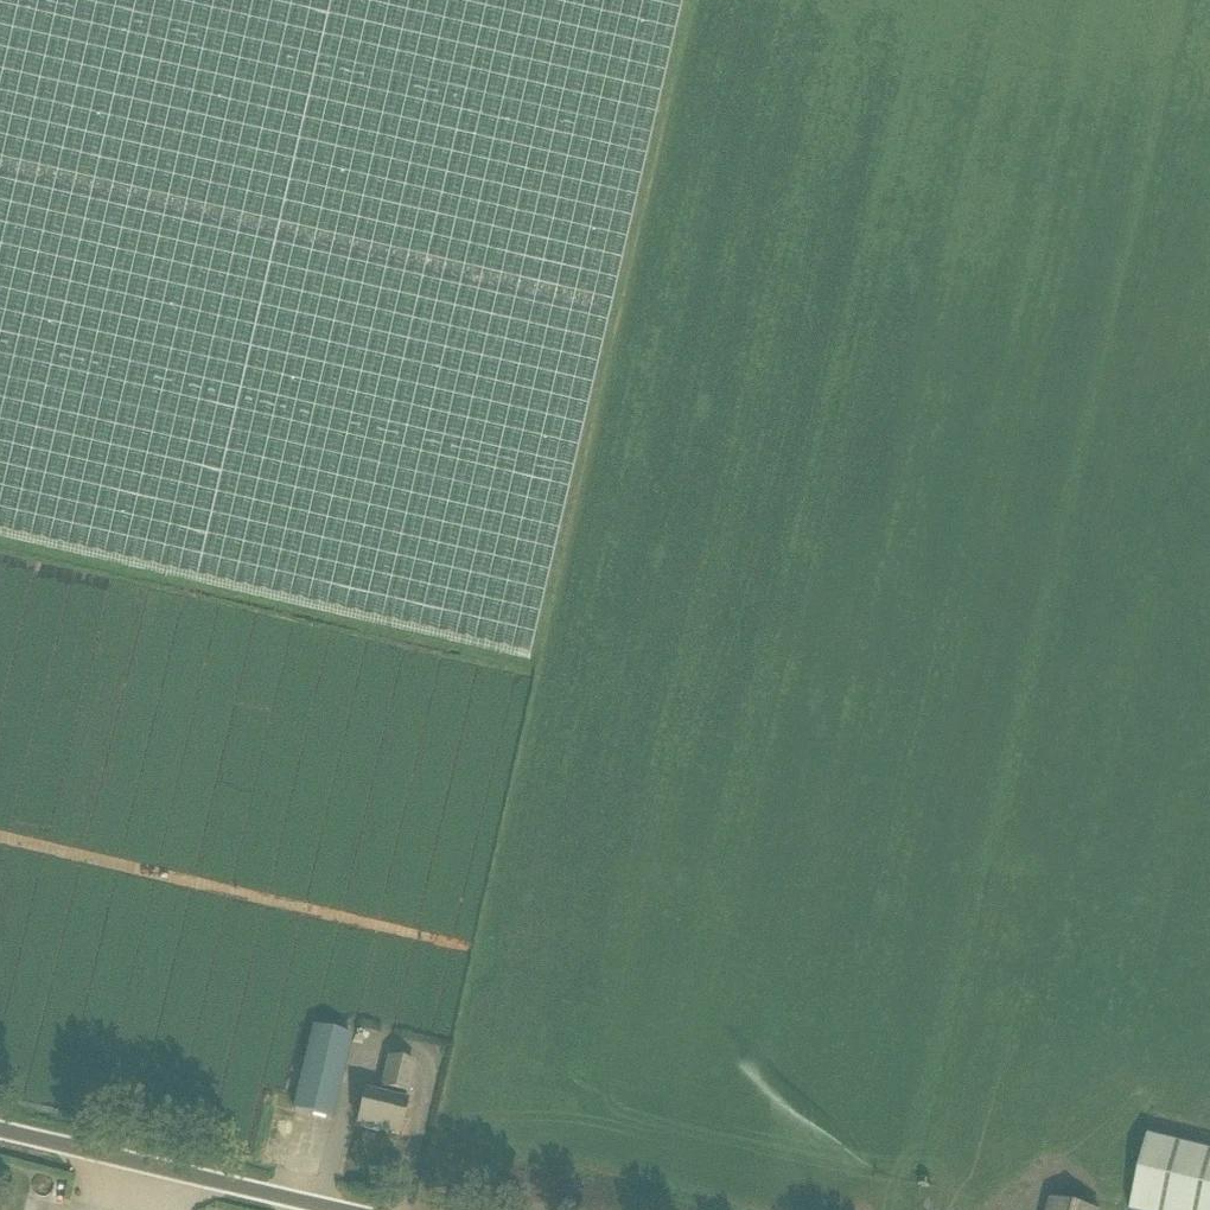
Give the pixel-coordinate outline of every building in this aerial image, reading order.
[(466,646),(530,660),(683,0),(0,0),(0,537),(466,646)] [(304,1075),(295,1113),(331,1121),(351,1038),(315,1029),(304,1075)] [(359,1128),(399,1138),(407,1106),(405,1106),(413,1067),(389,1062),(380,1101),(366,1098),(359,1128)] [(1148,1139),(1130,1209),(1209,1209),(1209,1154),(1148,1139)]
